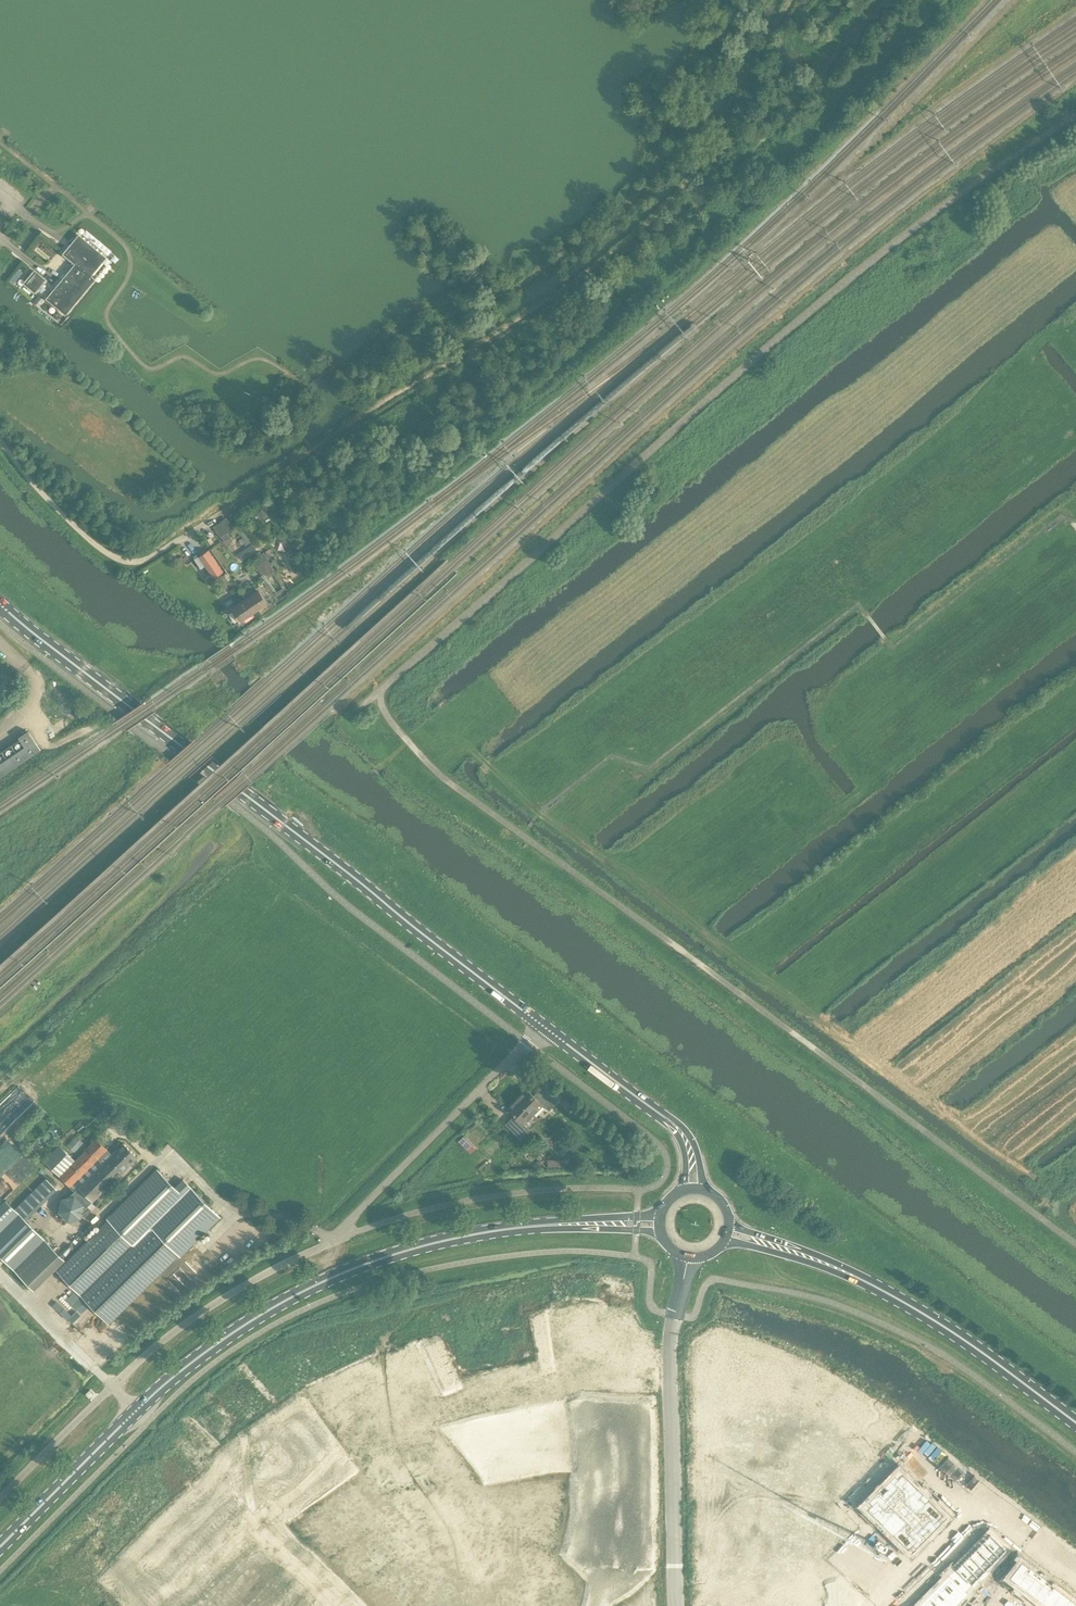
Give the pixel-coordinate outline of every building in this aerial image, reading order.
[(26,233),(21,229),(18,234),(23,238),(26,233)] [(76,264),(47,299),(65,314),(94,279),(90,276),(106,257),(79,235),(64,254),(76,264)] [(19,269),(10,279),(14,283),(22,273),(19,269)] [(24,283),(35,292),(45,279),(35,271),(24,283)] [(39,306),(44,300),(44,299),(39,295),(39,296),(33,302),(39,306)] [(256,512),(261,519),(268,514),(264,508),(256,512)] [(208,550),(199,556),(214,578),(223,572),(208,550)] [(236,587),(230,591),(234,597),(240,592),(236,587)] [(259,590),(245,600),(255,614),(269,604),(259,590)] [(255,614),(245,600),(231,609),(241,623),(255,614)] [(41,750),(28,731),(18,737),(20,739),(24,746),(16,752),(6,759),(0,763),(0,777),(41,750)] [(517,1098),(533,1114),(543,1104),(549,1110),(558,1101),(542,1086),(533,1095),(526,1088),(517,1098)] [(524,1124),(533,1114),(517,1098),(507,1108),(514,1115),(505,1124),(521,1139),(530,1130),(524,1124)] [(62,1199),(57,1212),(67,1222),(80,1219),(83,1210),(92,1201),(137,1157),(123,1143),(102,1163),(98,1159),(108,1149),(97,1138),(87,1148),(88,1148),(75,1161),(60,1176),(61,1178),(70,1187),(74,1191),(68,1197),(62,1199)] [(64,1150),(49,1165),(60,1176),(75,1161),(64,1150)] [(109,1219),(57,1270),(109,1324),(173,1261),(180,1254),(181,1256),(192,1245),(221,1217),(183,1179),(175,1187),(157,1168),(107,1217),(109,1219)] [(57,1188),(47,1178),(15,1209),(20,1214),(26,1220),(57,1188)] [(0,1205),(0,1233),(20,1214),(15,1209),(6,1199),(0,1205)] [(20,1214),(0,1233),(0,1255),(14,1269),(45,1239),(26,1220),(20,1214)] [(14,1269),(14,1270),(34,1290),(65,1259),(45,1239),(14,1269)] [(902,1469),(866,1505),(913,1551),(948,1515),(902,1469)] [(990,1533),(983,1540),(999,1556),(1006,1548),(990,1533)] [(983,1540),(976,1547),(992,1563),(999,1556),(983,1540)] [(976,1547),(969,1554),(985,1570),(986,1569),(992,1563),(976,1547)] [(969,1554),(962,1561),(980,1578),(979,1578),(981,1580),(988,1572),(986,1569),(985,1570),(969,1554)] [(1021,1559),(1007,1578),(1016,1585),(1017,1583),(1016,1583),(1030,1566),(1021,1559)] [(962,1561),(956,1568),(972,1584),(971,1584),(973,1585),(979,1578),(980,1578),(962,1561)] [(1030,1566),(1016,1583),(1017,1583),(1024,1589),(1037,1572),(1030,1566)] [(956,1568),(949,1575),(965,1590),(971,1584),(972,1584),(956,1568)] [(1024,1589),(1023,1590),(1031,1596),(1045,1578),(1037,1572),(1024,1589)] [(949,1575),(942,1582),(961,1600),(968,1593),(965,1590),(949,1575)] [(1045,1578),(1031,1596),(1038,1602),(1050,1587),(1053,1583),(1045,1578)] [(935,1589),(951,1604),(951,1605),(952,1605),(955,1605),(961,1600),(942,1582),(935,1589)] [(1038,1602),(1043,1605),(1049,1605),(1050,1605),(1049,1605),(1061,1590),(1053,1583),(1050,1587),(1038,1602)] [(928,1596),(939,1605),(949,1605),(951,1605),(951,1604),(935,1589),(928,1596)] [(1049,1605),(1050,1605),(1062,1605),(1069,1596),(1061,1590),(1049,1605)] [(921,1602),(925,1605),(939,1605),(928,1596),(921,1602)] [(1075,1605),(1075,1601),(1069,1596),(1062,1605),(1075,1605)]
